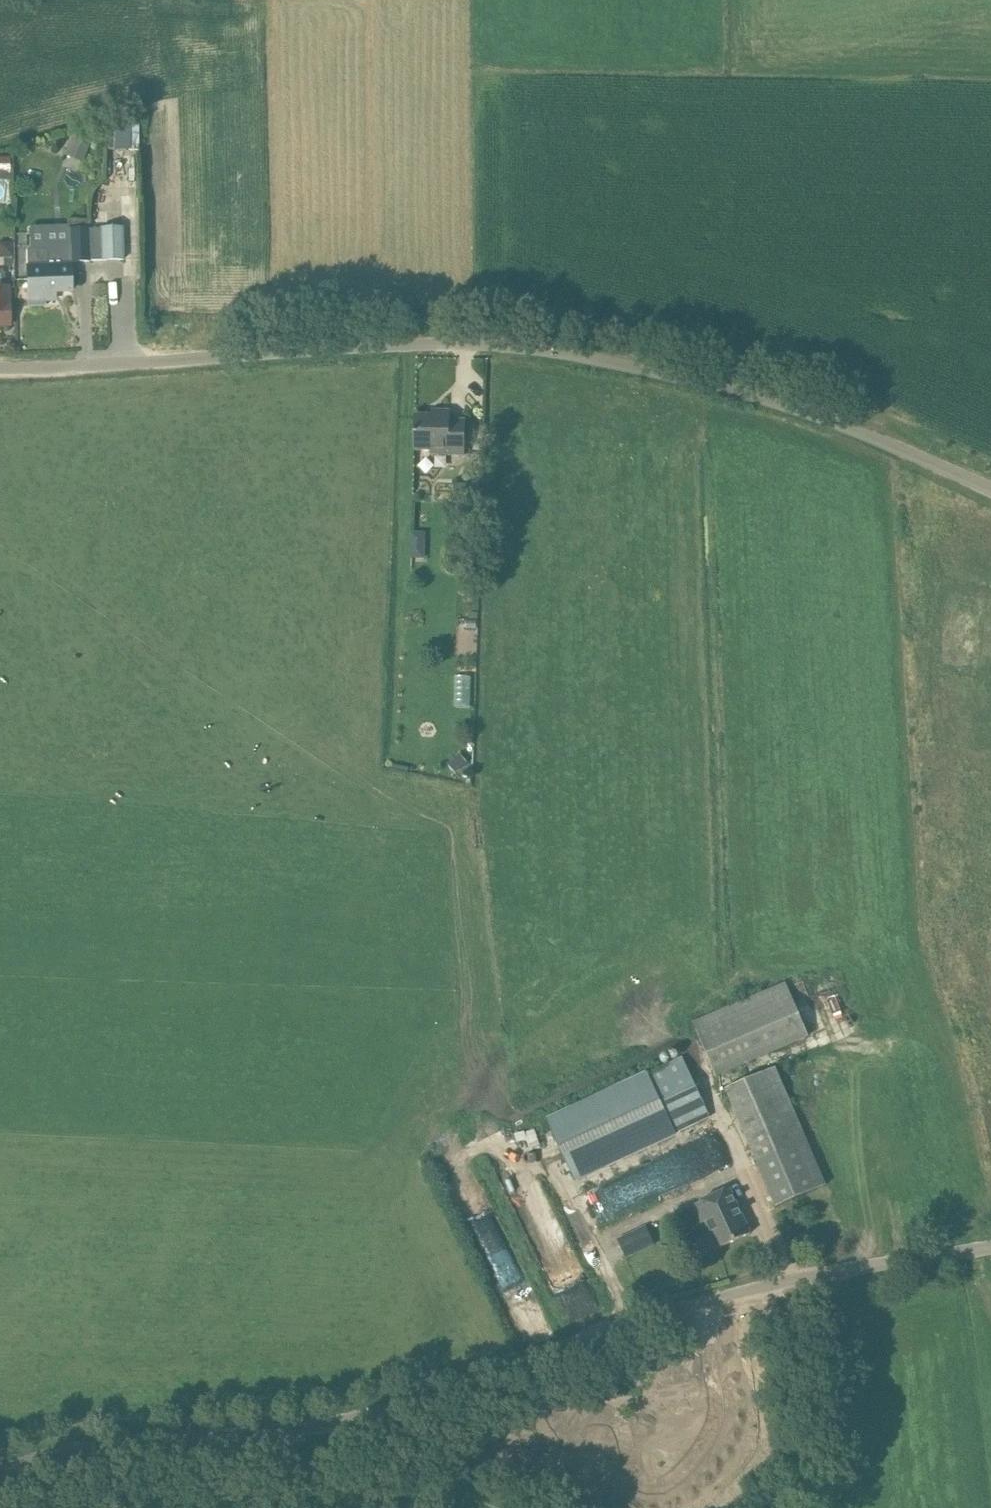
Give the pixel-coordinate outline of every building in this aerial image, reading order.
[(68,148),(84,155),(89,143),(73,136),(68,148)] [(0,157),(0,172),(10,173),(11,158),(0,157)] [(124,260),(123,227),(100,227),(100,228),(73,228),(68,229),(68,243),(45,244),(45,249),(26,250),(28,301),(46,300),(46,292),(71,291),(70,261),(124,260)] [(10,325),(8,287),(5,287),(4,275),(1,272),(0,272),(0,326),(10,325)] [(450,411),(432,410),(432,416),(415,415),(414,450),(447,451),(447,455),(464,455),(465,420),(449,420),(450,411)] [(411,558),(422,558),(422,537),(412,537),(411,558)] [(453,705),(469,705),(470,675),(454,675),(453,705)] [(460,753),(448,763),(455,771),(467,761),(460,753)] [(809,1037),(785,982),(692,1022),(716,1077),(809,1037)] [(709,1116),(682,1058),(547,1121),(574,1179),(709,1116)] [(725,1090),(774,1203),(825,1180),(776,1067),(725,1090)] [(618,1176),(631,1206),(727,1165),(714,1136),(618,1176)] [(507,1182),(548,1285),(578,1273),(577,1270),(575,1271),(535,1171),(507,1182)] [(702,1223),(705,1221),(718,1249),(751,1233),(730,1188),(693,1205),(702,1223)] [(646,1226),(617,1240),(626,1258),(655,1244),(646,1226)]
